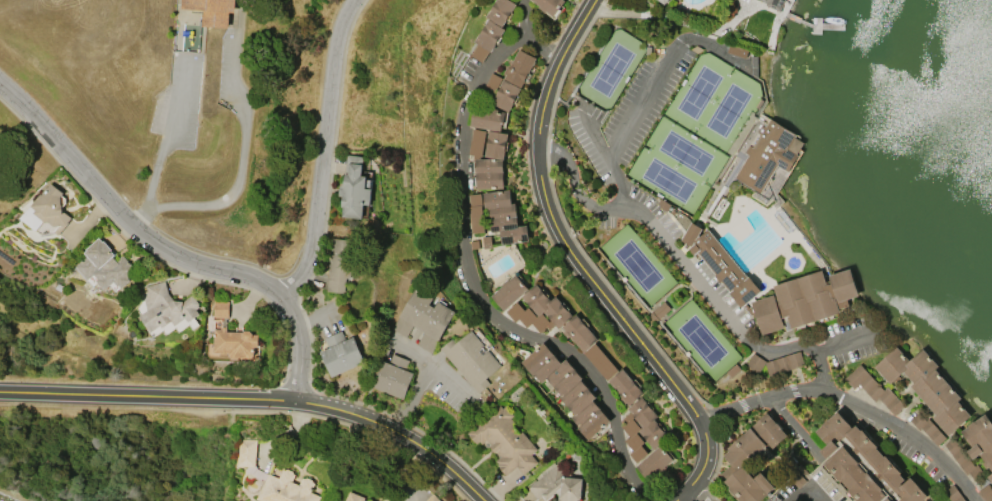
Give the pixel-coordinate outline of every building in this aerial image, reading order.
[(182,8),(182,0),(237,0),(236,12),(230,12),(229,28),(202,27),(203,10),(182,8)] [(485,16),(495,0),(511,0),(517,4),(502,27),(505,29),(501,35),(503,36),(498,43),(497,42),(491,51),(489,50),(482,62),(471,55),(478,43),(475,41),(489,18),(485,16)] [(540,5),(533,0),(565,0),(566,1),(554,17),(547,11),(546,12),(539,7),(540,5)] [(766,2),(761,0),(785,0),(780,11),(765,5),(766,2)] [(519,48),(537,57),(510,111),(480,96),(492,72),(504,78),(506,74),(504,72),(507,66),(510,67),(519,48)] [(501,131),(470,125),(473,105),(506,112),(504,124),(502,124),(501,131)] [(778,165),(760,193),(734,177),(761,134),(757,132),(761,125),(765,127),(770,118),(796,134),(795,136),(804,142),(797,154),(798,155),(788,171),(778,165)] [(503,160),(504,188),(476,189),(475,160),(473,160),(473,155),(468,154),(473,128),(486,130),(482,156),(480,156),(480,159),(493,158),(493,160),(503,160)] [(508,133),(504,160),(484,156),(489,130),(508,133)] [(362,218),(342,216),(343,207),(341,206),(342,196),(338,196),(339,185),(344,185),(347,154),(364,156),(362,175),(367,176),(367,179),(372,180),(370,204),(364,204),(362,218)] [(47,188),(50,183),(63,193),(60,197),(63,212),(65,211),(72,217),(57,235),(53,231),(58,225),(54,226),(48,222),(43,222),(37,230),(21,218),(32,204),(33,204),(46,187),(47,188)] [(529,240),(501,244),(500,231),(491,232),(488,209),(484,210),(482,193),(510,189),(512,204),(516,203),(518,226),(527,225),(529,240)] [(481,205),(484,231),(471,232),(468,206),(470,206),(468,194),(480,193),(482,205),(481,205)] [(703,227),(696,240),(709,229),(748,276),(749,276),(762,290),(742,307),(730,292),(731,291),(698,252),(695,255),(690,248),(695,244),(694,242),(692,246),(682,240),(693,221),(703,227)] [(490,235),(492,247),(483,248),(482,236),(490,235)] [(81,253),(100,236),(115,253),(112,256),(115,260),(121,254),(134,268),(133,269),(134,270),(127,276),(130,279),(121,287),(119,285),(118,286),(113,281),(106,288),(105,287),(104,288),(96,280),(98,279),(93,274),(88,279),(75,266),(85,257),(81,253)] [(327,290),(329,271),(327,271),(329,255),(330,255),(332,237),(354,239),(351,278),(346,277),(345,292),(327,290)] [(479,248),(471,249),(469,241),(478,239),(479,248)] [(762,334),(751,301),(775,293),(773,285),(822,269),(826,281),(831,280),(829,275),(851,268),(859,295),(847,299),(849,305),(839,308),(840,312),(791,327),(787,316),(782,318),(785,327),(762,334)] [(528,289),(503,310),(490,296),(502,286),(501,285),(508,279),(509,279),(516,274),(528,289)] [(200,313),(188,322),(184,317),(175,325),(171,320),(162,327),(160,325),(152,332),(139,315),(146,310),(142,292),(147,290),(145,285),(164,281),(167,293),(173,300),(183,301),(191,294),(199,304),(200,306),(197,309),(200,313)] [(576,314),(598,339),(583,352),(561,326),(558,329),(553,322),(540,333),(532,323),(527,327),(519,318),(515,322),(506,311),(517,302),(524,310),(528,307),(537,317),(538,315),(522,297),(537,284),(551,300),(556,296),(574,316),(576,314)] [(391,328),(416,287),(434,298),(430,304),(435,307),(439,301),(456,311),(430,352),(417,343),(424,331),(413,324),(405,337),(391,328)] [(213,352),(214,328),(220,328),(220,326),(222,326),(222,316),(213,316),(213,300),(228,300),(228,317),(226,317),(226,331),(244,331),(244,330),(249,330),(252,333),(252,334),(258,334),(257,346),(254,346),(254,355),(250,358),(231,358),(228,355),(228,353),(221,352),(213,352)] [(670,309),(665,302),(651,311),(657,319),(670,309)] [(365,361),(333,376),(321,351),(329,347),(325,338),(341,330),(345,340),(354,336),(365,361)] [(478,393),(440,348),(452,338),(456,343),(471,330),(484,345),(483,347),(487,351),(488,350),(501,365),(486,378),(490,383),(478,393)] [(613,419),(565,360),(561,363),(545,342),(522,360),(541,384),(545,381),(590,438),(613,419)] [(606,380),(583,352),(595,342),(618,370),(606,380)] [(971,415),(949,435),(933,418),(936,415),(911,386),(914,383),(903,371),(890,383),(874,366),(897,346),(909,361),(923,349),(939,366),(936,369),(961,398),(958,401),(971,415)] [(768,375),(804,364),(800,351),(764,362),(768,375)] [(404,398),(370,386),(380,359),(389,363),(392,354),(409,360),(405,369),(413,372),(404,398)] [(758,372),(765,360),(753,354),(747,366),(758,372)] [(905,406),(888,387),(884,390),(861,364),(844,378),(854,389),(860,384),(876,402),(880,399),(895,415),(905,406)] [(622,368),(643,392),(628,405),(625,402),(623,404),(618,398),(620,396),(607,381),(622,368)] [(641,396),(658,416),(654,419),(668,436),(653,449),(637,430),(635,432),(643,442),(640,444),(647,452),(636,462),(628,453),(631,450),(624,442),(627,439),(626,438),(629,436),(620,426),(623,423),(621,420),(630,412),(627,409),(641,396)] [(466,432),(499,404),(502,407),(505,405),(513,415),(510,417),(515,422),(513,424),(520,432),(522,431),(537,449),(531,454),(538,462),(523,474),(516,466),(507,474),(505,473),(497,464),(498,463),(495,461),(500,456),(496,451),(494,453),(489,446),(490,445),(486,440),(482,444),(479,441),(476,444),(474,441),(466,432)] [(928,495),(921,500),(859,500),(848,489),(849,488),(841,479),(840,480),(824,462),(828,459),(821,450),(828,445),(815,431),(822,425),(822,424),(827,419),(828,420),(838,411),(853,427),(856,424),(861,430),(862,429),(878,447),(877,447),(885,457),(886,455),(901,472),(900,473),(906,481),(911,477),(916,483),(917,482),(928,495)] [(776,487),(760,500),(741,500),(729,487),(730,486),(719,474),(731,463),(724,455),(730,450),(728,448),(767,412),(776,422),(777,422),(782,427),(781,428),(787,435),(773,448),(769,444),(751,460),(753,462),(746,468),(755,478),(762,472),(776,487)] [(986,413),(991,421),(991,470),(989,466),(987,468),(983,463),(986,461),(980,454),(974,459),(968,451),(973,447),(961,431),(986,413)] [(321,496),(319,500),(264,500),(257,498),(266,479),(262,478),(261,479),(256,477),(256,476),(248,473),(247,473),(245,470),(247,469),(248,466),(238,466),(239,438),(256,439),(255,464),(257,468),(279,477),(283,469),(284,470),(287,468),(292,470),(293,473),(295,474),(292,481),(299,484),(302,477),(304,478),(307,477),(312,479),(313,481),(315,482),(311,491),(321,496)] [(635,466),(660,444),(673,459),(666,464),(667,466),(660,471),(659,470),(647,480),(635,466)] [(578,500),(558,500),(559,494),(557,491),(547,500),(543,495),(537,500),(527,488),(557,462),(565,472),(567,471),(573,477),(583,478),(581,500),(578,500)] [(989,484),(979,490),(987,500),(991,500),(991,489),(989,484)] [(363,499),(368,500),(344,500),(349,490),(364,497),(363,499)] [(433,493),(441,500),(425,500),(433,493)]
